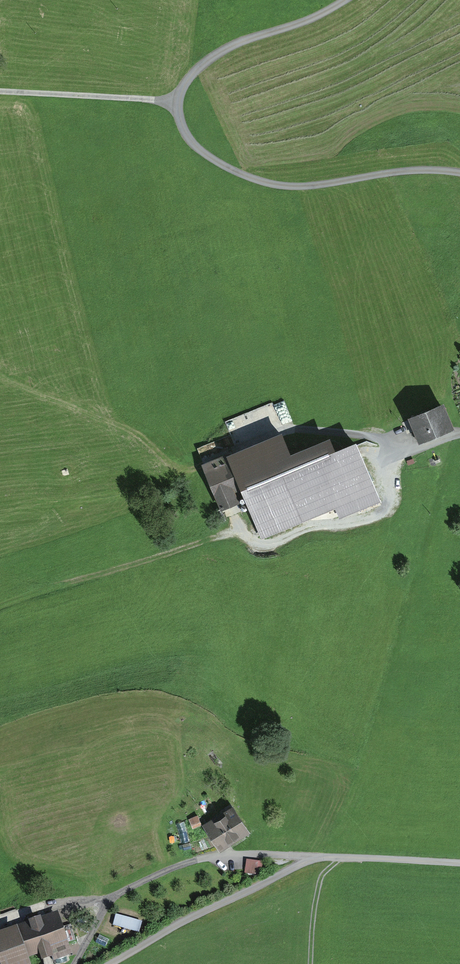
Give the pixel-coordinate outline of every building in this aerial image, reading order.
[(442,410),(412,422),(420,442),(450,430),(442,410)] [(282,427),(201,461),(221,508),(239,501),(235,491),(241,489),(261,537),(335,507),(339,518),(382,500),(356,438),(335,446),(329,432),(291,448),(282,427)] [(231,802),(202,823),(221,849),(250,828),(231,802)] [(199,811),(191,815),(195,824),(203,820),(199,811)] [(248,856),(247,869),(262,869),(262,856),(248,856)] [(117,911),(115,922),(142,927),(144,915),(117,911)] [(0,929),(0,963),(34,963),(31,955),(39,953),(42,960),(71,951),(61,919),(43,924),(41,916),(0,929)]
